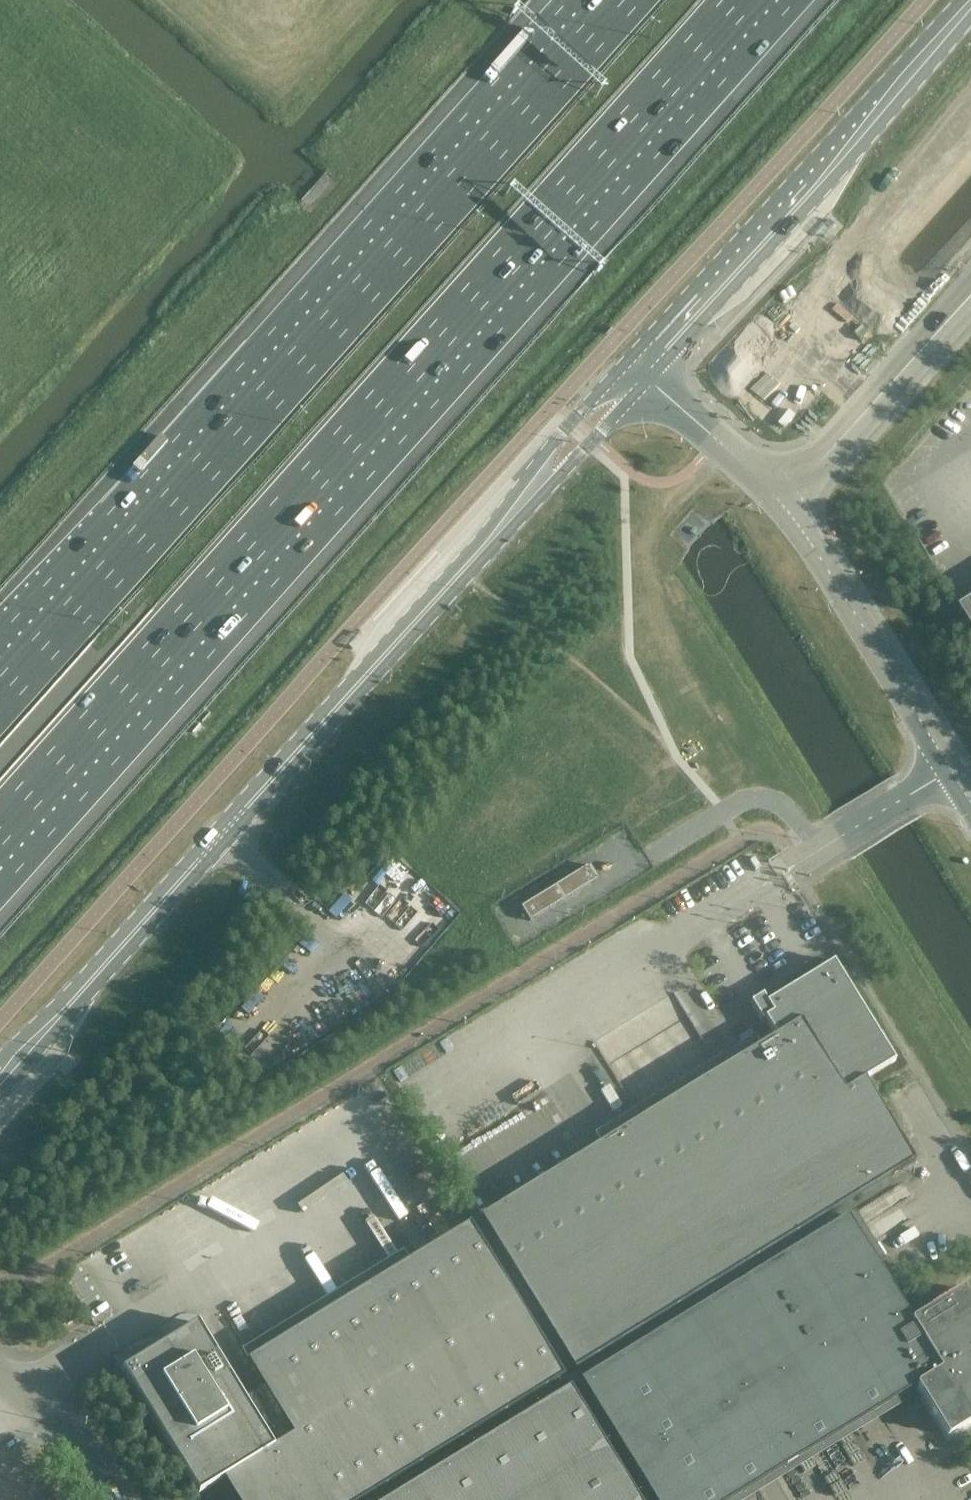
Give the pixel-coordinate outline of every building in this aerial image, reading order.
[(695,537),(699,532),(695,528),(690,532),(695,537)] [(590,865),(523,907),(531,921),(599,879),(590,865)] [(580,1156),(479,1217),(574,1371),(914,1161),(902,1140),(900,1137),(873,1093),(865,1080),(869,1077),(895,1061),(843,977),(834,961),(784,992),(780,984),(779,984),(753,1000),(751,1002),(762,1021),(765,1019),(770,1027),(776,1036),(765,1042),(760,1045),(606,1140),(580,1156)] [(551,1086),(577,1132),(600,1119),(573,1073),(551,1086)] [(902,1395),(917,1386),(886,1335),(911,1320),(848,1216),(580,1381),(653,1499),(731,1499),(902,1395)] [(122,1369),(198,1493),(199,1493),(223,1478),(236,1499),(362,1499),(563,1376),(469,1223),(445,1238),(409,1261),(247,1360),(246,1361),(262,1387),(244,1398),(220,1360),(197,1323),(122,1369)] [(911,1320),(886,1335),(917,1386),(948,1436),(970,1421),(970,1304),(962,1288),(911,1320)] [(570,1387),(386,1499),(640,1499),(570,1387)]
